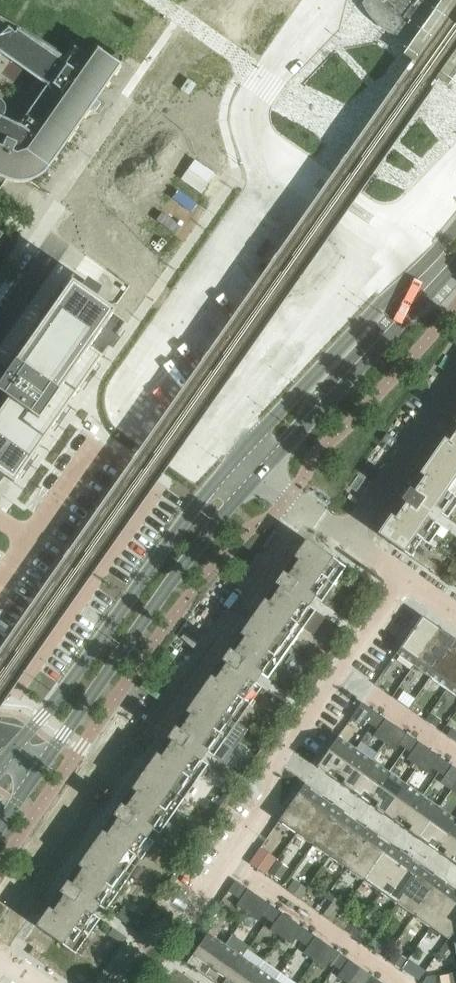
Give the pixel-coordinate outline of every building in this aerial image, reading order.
[(380,28),(390,34),(395,28),(415,0),(364,0),(362,4),(363,7),(365,11),(367,14),(369,17),(372,20),(375,23),(377,25),(380,28)] [(390,34),(394,36),(397,37),(401,38),(404,39),(407,39),(410,38),(413,37),(415,36),(418,34),(420,32),(421,29),(422,26),(424,22),(425,18),(426,15),(427,11),(427,8),(428,4),(428,0),(415,0),(395,28),(390,34)] [(34,218),(50,195),(31,182),(31,181),(34,180),(37,179),(38,179),(39,178),(38,178),(41,176),(44,174),(45,173),(47,171),(49,168),(50,168),(50,167),(54,162),(55,161),(54,161),(58,156),(59,155),(58,155),(62,150),(63,149),(66,144),(66,145),(67,144),(67,143),(70,138),(70,139),(71,138),(71,137),(74,133),(75,133),(75,132),(78,127),(79,127),(79,126),(80,124),(81,123),(83,121),(86,119),(90,117),(93,115),(97,114),(97,113),(96,113),(96,112),(101,105),(94,100),(94,99),(95,99),(97,98),(99,97),(100,96),(101,95),(102,93),(105,88),(106,89),(106,88),(106,87),(109,82),(110,83),(110,82),(110,81),(113,77),(114,77),(115,76),(114,75),(117,71),(118,71),(119,70),(118,70),(123,63),(123,61),(124,60),(123,59),(123,58),(123,57),(122,57),(121,56),(119,56),(118,56),(110,58),(98,50),(92,59),(75,48),(68,58),(58,51),(46,43),(33,36),(20,28),(8,21),(0,17),(0,195),(34,218)] [(182,90),(189,95),(196,86),(188,81),(182,90)] [(352,145),(345,156),(359,166),(360,167),(362,168),(364,168),(365,169),(367,169),(369,169),(370,168),(372,168),(374,167),(375,166),(376,165),(378,164),(378,163),(378,162),(379,161),(380,159),(380,157),(380,155),(380,154),(380,153),(380,152),(379,150),(378,149),(378,147),(376,146),(375,145),(371,142),(370,141),(368,141),(367,140),(365,140),(363,140),(361,140),(360,140),(358,141),(357,141),(355,142),(354,143),(353,145),(352,145)] [(5,477),(14,484),(102,358),(90,349),(114,314),(109,310),(99,303),(86,294),(92,286),(77,276),(71,284),(62,278),(23,335),(27,338),(22,345),(18,342),(0,367),(0,484),(5,477)] [(377,535),(411,558),(422,541),(429,546),(442,527),(435,523),(441,514),(448,519),(455,507),(455,498),(454,496),(455,493),(455,422),(377,535)] [(306,540),(36,927),(76,955),(100,920),(93,915),(99,907),(106,911),(154,843),(147,838),(153,830),(159,835),(208,765),(201,761),(207,753),(214,757),(262,688),(255,683),(261,675),(268,680),(316,611),(309,607),(315,598),(322,603),(346,568),(306,540)] [(344,608),(339,615),(350,622),(355,615),(344,608)] [(396,654),(414,667),(437,633),(427,625),(430,622),(423,617),(396,654)] [(414,667),(430,678),(455,642),(455,640),(451,637),(448,640),(437,633),(414,667)] [(430,678),(447,690),(455,677),(455,642),(430,678)] [(315,647),(309,655),(319,661),(324,653),(315,647)] [(447,690),(455,696),(455,677),(447,690)] [(362,728),(366,722),(372,726),(379,716),(362,703),(350,720),(362,728)] [(431,714),(426,722),(435,728),(441,721),(431,714)] [(379,716),(372,726),(379,731),(386,721),(379,716)] [(447,736),(455,742),(455,732),(452,729),(447,736)] [(406,734),(398,745),(405,750),(413,739),(406,734)] [(317,768),(334,780),(356,749),(338,737),(317,768)] [(413,739),(405,750),(412,755),(420,744),(413,739)] [(356,749),(334,780),(351,792),(373,761),(356,749)] [(439,758),(432,768),(439,773),(446,763),(439,758)] [(373,761),(351,792),(368,804),(389,773),(373,761)] [(446,763),(439,773),(446,778),(453,767),(446,763)] [(389,773),(368,804),(384,815),(406,784),(389,773)] [(279,822),(296,834),(320,800),(310,793),(312,789),(305,784),(279,822)] [(406,784),(384,815),(401,827),(423,796),(406,784)] [(423,796),(401,827),(418,839),(440,808),(423,796)] [(320,800),(296,834),(313,846),(340,808),(333,804),(331,807),(320,800)] [(340,808),(313,846),(330,857),(354,823),(343,816),(346,812),(340,808)] [(418,839),(435,851),(455,821),(455,819),(440,808),(418,839)] [(435,851),(452,863),(455,857),(455,821),(435,851)] [(354,823),(330,857),(346,869),(373,831),(367,827),(364,831),(354,823)] [(373,831),(346,869),(364,881),(387,847),(376,840),(379,836),(373,831)] [(387,847),(364,881),(380,893),(407,855),(401,851),(398,855),(387,847)] [(262,855),(252,869),(265,877),(274,864),(262,855)] [(407,855),(380,893),(397,905),(421,871),(410,863),(413,860),(407,855)] [(421,871),(397,905),(414,917),(440,879),(434,874),(432,878),(421,871)] [(440,879),(414,917),(431,928),(454,894),(444,887),(447,883),(440,879)] [(293,883),(287,891),(299,900),(305,892),(293,883)] [(234,896),(241,901),(249,891),(242,886),(234,896)] [(431,928),(448,941),(452,935),(452,933),(455,928),(455,895),(454,894),(431,928)] [(269,905),(261,915),(268,920),(276,910),(269,905)] [(125,910),(118,920),(122,923),(129,927),(136,917),(125,910)] [(276,910),(268,920),(275,925),(283,914),(276,910)] [(302,928),(295,939),(302,943),(309,933),(302,928)] [(113,929),(108,936),(122,945),(127,938),(117,931),(113,929)] [(186,964),(204,976),(226,945),(208,933),(186,964)] [(309,933),(302,943),(309,948),(316,938),(309,933)] [(446,944),(438,955),(446,960),(453,949),(446,944)] [(204,976),(214,982),(224,982),(242,957),(226,945),(204,976)] [(242,957),(224,982),(249,982),(264,962),(247,950),(242,957)] [(336,952),(329,962),(336,967),(343,957),(336,952)] [(396,955),(390,963),(400,970),(405,962),(396,955)] [(343,957),(336,967),(343,972),(350,962),(343,957)] [(410,960),(403,970),(410,975),(416,965),(410,960)] [(249,982),(274,982),(280,974),(264,962),(249,982)] [(274,982),(293,982),(280,974),(274,982)]
